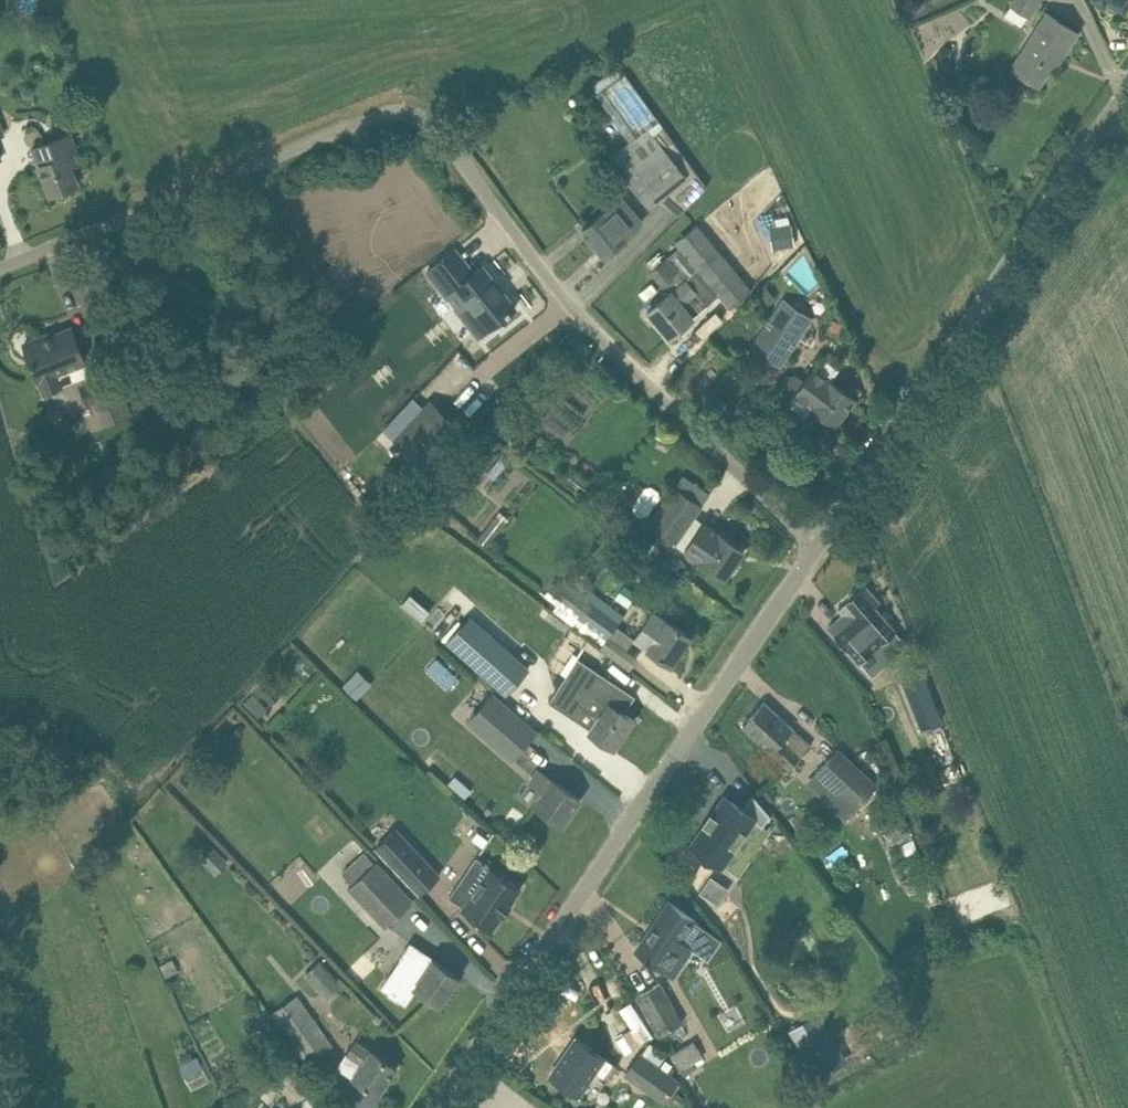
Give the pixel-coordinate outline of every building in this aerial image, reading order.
[(1028,14),(1036,0),(1011,0),(1009,3),(1028,14)] [(1124,11),(1127,5),(1127,0),(1107,0),(1124,11)] [(1078,31),(1059,19),(1047,11),(1011,66),(1038,84),(1059,52),(1062,55),(1078,31)] [(625,72),(596,93),(631,141),(660,120),(625,72)] [(632,175),(629,177),(651,204),(658,198),(679,214),(708,185),(660,120),(631,141),(614,153),(632,175)] [(82,163),(74,142),(70,132),(33,146),(51,194),(78,184),(71,167),(82,163)] [(582,228),(604,254),(639,226),(630,215),(635,211),(625,198),(620,202),(618,200),(582,228)] [(768,227),(772,247),(793,243),(789,222),(768,227)] [(651,270),(664,286),(666,284),(671,290),(648,310),(670,336),(720,294),(731,307),(752,291),(697,225),(675,243),(678,247),(651,270)] [(428,271),(479,336),(515,307),(482,265),(469,276),(451,253),(455,251),(454,250),(428,271)] [(760,352),(779,364),(808,319),(781,302),(771,318),(778,323),(760,352)] [(60,374),(64,384),(86,375),(85,373),(90,371),(72,326),(45,337),(44,334),(24,343),(40,382),(60,374)] [(780,383),(779,387),(779,392),(783,397),(789,402),(788,403),(806,415),(812,406),(836,423),(855,396),(831,379),(839,367),(837,366),(824,356),(823,356),(805,380),(797,374),(789,374),(786,376),(782,378),(780,383)] [(85,373),(86,375),(99,408),(106,426),(121,419),(114,402),(120,399),(106,365),(90,371),(85,373)] [(395,440),(425,467),(462,426),(432,399),(395,440)] [(648,525),(675,544),(702,505),(675,486),(662,504),(648,525)] [(478,539),(487,546),(508,520),(499,513),(478,539)] [(685,549),(725,577),(744,548),(704,521),(685,549)] [(554,611),(602,646),(625,614),(590,589),(587,593),(574,584),(554,611)] [(874,605),(879,601),(865,585),(860,589),(860,588),(846,600),(846,601),(839,608),(847,617),(843,620),(840,617),(829,627),(835,634),(835,635),(847,648),(848,647),(860,661),(895,629),(874,605)] [(411,593),(402,602),(422,620),(431,610),(411,593)] [(691,634),(672,622),(653,609),(633,637),(671,663),(691,634)] [(469,614),(446,640),(506,693),(529,667),(469,614)] [(634,718),(624,711),(636,694),(579,656),(550,701),(574,717),(581,706),(597,717),(589,730),(614,747),(634,718)] [(900,678),(921,730),(941,722),(920,670),(900,678)] [(355,697),(370,683),(358,671),(343,685),(355,697)] [(257,714),(269,700),(255,687),(243,702),(257,714)] [(539,727),(494,688),(468,718),(512,757),(539,727)] [(791,726),(781,716),(765,701),(743,725),(789,767),(811,743),(792,725),(791,726)] [(817,771),(857,807),(878,784),(839,747),(817,771)] [(581,797),(537,768),(529,781),(543,790),(534,803),(563,823),(581,797)] [(770,788),(764,792),(770,801),(777,797),(770,788)] [(706,821),(693,841),(724,862),(756,816),(764,821),(772,811),(755,791),(745,806),(726,793),(714,810),(712,808),(704,820),(706,821)] [(421,892),(440,874),(396,828),(377,846),(421,892)] [(342,870),(350,879),(367,863),(359,854),(342,870)] [(413,899),(377,861),(376,862),(354,882),(349,887),(385,926),(413,899)] [(491,865),(473,893),(458,882),(449,896),(463,906),(462,908),(492,928),(503,913),(504,913),(512,902),(510,902),(521,886),(491,865)] [(711,875),(700,891),(718,904),(730,887),(711,875)] [(997,908),(989,889),(954,904),(962,922),(997,908)] [(698,920),(688,913),(669,900),(652,926),(654,927),(649,935),(647,933),(636,949),(645,955),(645,956),(674,976),(695,947),(684,939),(695,924),(698,920)] [(399,998),(407,1004),(417,988),(440,1003),(459,975),(417,946),(408,959),(403,955),(381,986),(389,992),(388,993),(398,1000),(399,998)] [(304,974),(321,992),(338,976),(322,958),(304,974)] [(683,1021),(660,982),(637,995),(660,1034),(683,1021)] [(333,1045),(298,994),(273,1011),(308,1062),(333,1045)] [(818,1011),(789,1029),(819,1078),(849,1059),(818,1011)] [(618,1064),(595,1049),(577,1036),(551,1074),(579,1092),(595,1068),(609,1078),(618,1064)] [(338,1066),(378,1094),(397,1066),(357,1038),(338,1066)] [(705,1056),(696,1039),(672,1052),(682,1069),(705,1056)] [(189,1050),(179,1055),(183,1062),(193,1057),(189,1050)] [(676,1081),(641,1055),(628,1073),(663,1099),(676,1081)]
